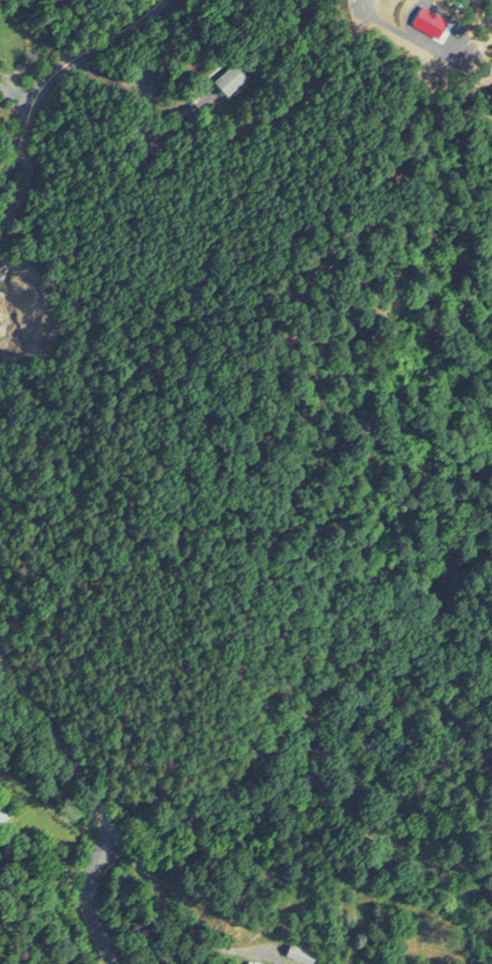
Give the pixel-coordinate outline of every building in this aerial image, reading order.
[(250,78),(234,60),(211,80),(227,98),(250,78)] [(323,952),(301,946),(302,941),(286,937),(282,955),(318,963),(320,963),(323,952)]
